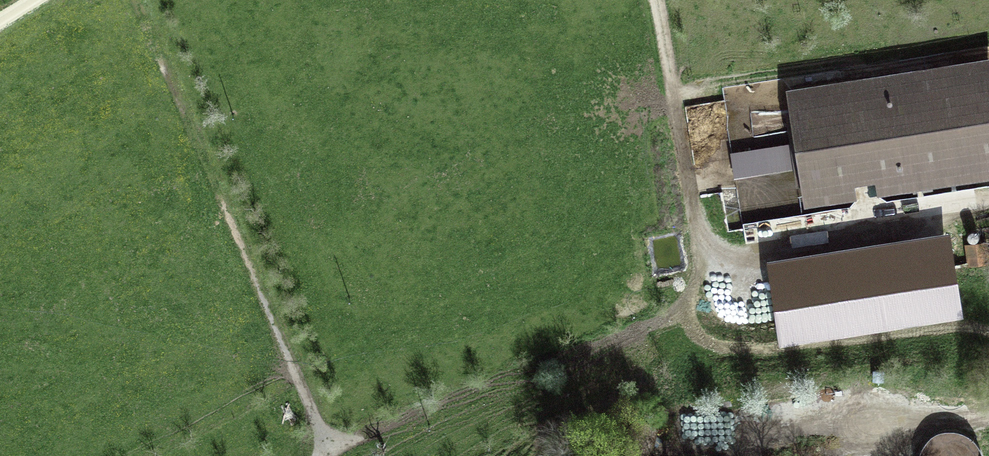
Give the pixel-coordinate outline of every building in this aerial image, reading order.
[(804,205),(856,197),(854,182),(874,179),(876,193),(905,189),(906,198),(944,192),(943,183),(988,176),(988,55),(786,86),(804,205)] [(775,170),(791,168),(788,153),(773,155),(775,170)] [(969,240),(974,242),(978,239),(979,234),(976,230),(972,229),(967,232),(966,236),(969,240)] [(986,241),(964,244),(968,267),(988,264),(986,241)] [(945,242),(772,269),(783,343),(956,316),(945,242)] [(753,444),(759,435),(748,428),(743,438),(753,444)]
